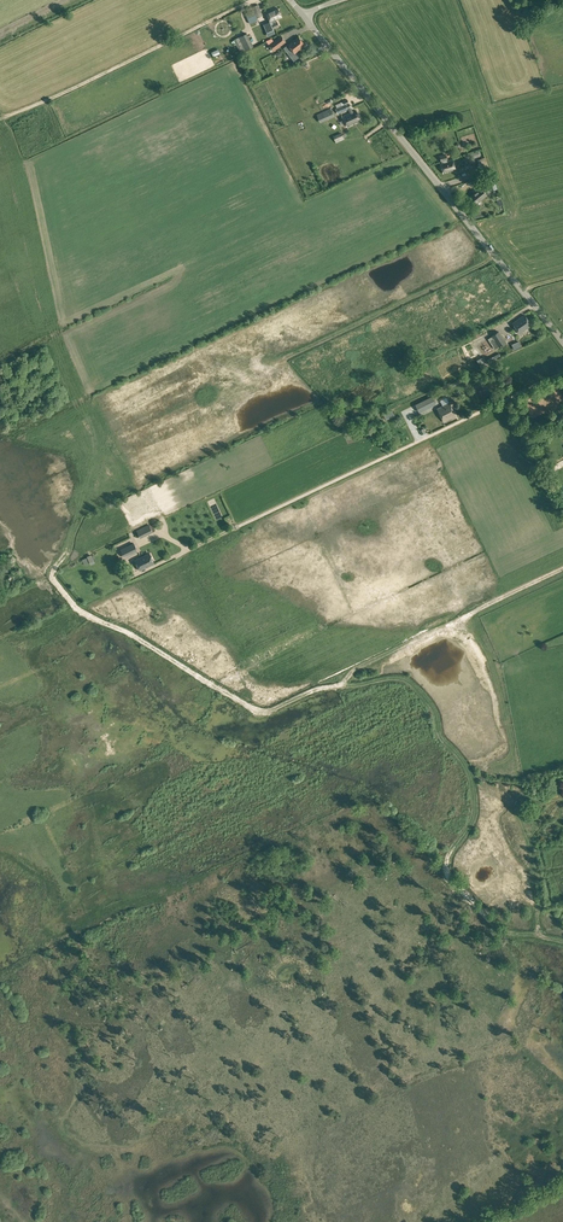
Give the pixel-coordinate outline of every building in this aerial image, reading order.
[(252,7),(257,18),(263,15),(258,4),(252,7)] [(267,13),(271,22),(272,22),(275,29),(280,27),(278,22),(275,23),(275,21),(282,17),(278,8),(267,13)] [(234,40),(241,53),(254,46),(247,33),(234,40)] [(269,45),(274,51),(286,42),(281,36),(269,45)] [(284,48),(294,61),(299,58),(295,53),(305,45),(299,36),(284,48)] [(269,60),(271,63),(275,61),(270,52),(260,58),(263,63),(269,60)] [(337,109),(339,114),(341,113),(347,127),(361,121),(357,111),(353,112),(352,108),(348,100),(344,102),(346,105),(337,109)] [(330,109),(328,110),(318,115),(321,123),(332,118),(334,117),(330,109)] [(344,138),(341,133),(333,137),(335,142),(344,138)] [(456,170),(453,159),(447,160),(446,155),(440,156),(442,162),(440,162),(443,174),(456,170)] [(478,160),(482,173),(490,171),(485,157),(478,160)] [(486,177),(491,191),(497,189),(493,175),(486,177)] [(471,196),(476,204),(487,195),(481,188),(471,196)] [(513,323),(520,333),(532,325),(525,315),(513,323)] [(493,336),(500,347),(507,343),(499,332),(493,336)] [(486,361),(488,364),(497,360),(496,356),(486,361)] [(420,402),(424,410),(435,404),(432,396),(420,402)] [(449,402),(441,406),(437,408),(444,421),(456,416),(449,402)] [(562,419),(562,416),(562,414),(553,420),(555,423),(562,419)] [(134,526),(179,508),(169,482),(122,500),(130,520),(139,517),(140,521),(134,524),(134,526)] [(153,531),(150,526),(150,525),(138,530),(138,532),(141,537),(153,531)] [(137,551),(134,543),(121,550),(124,556),(131,552),(132,554),(137,551)] [(93,553),(89,555),(90,557),(84,559),(86,565),(96,562),(93,553)] [(136,560),(140,569),(155,563),(150,553),(136,560)]
